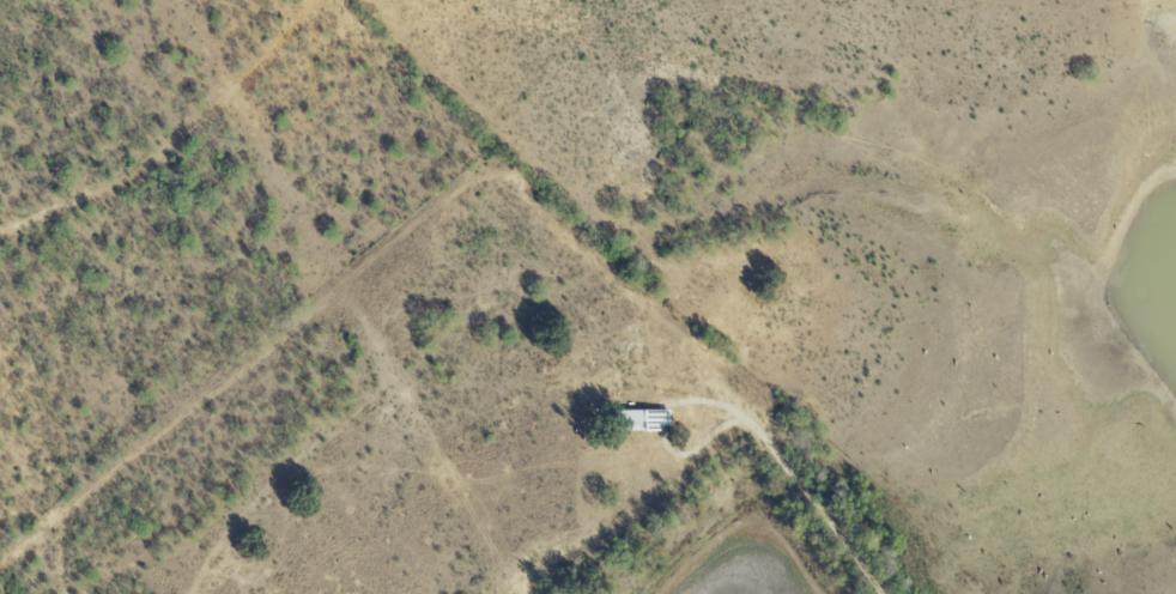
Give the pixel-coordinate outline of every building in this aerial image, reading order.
[(672,430),(673,410),(623,410),(623,429),(672,430)]
